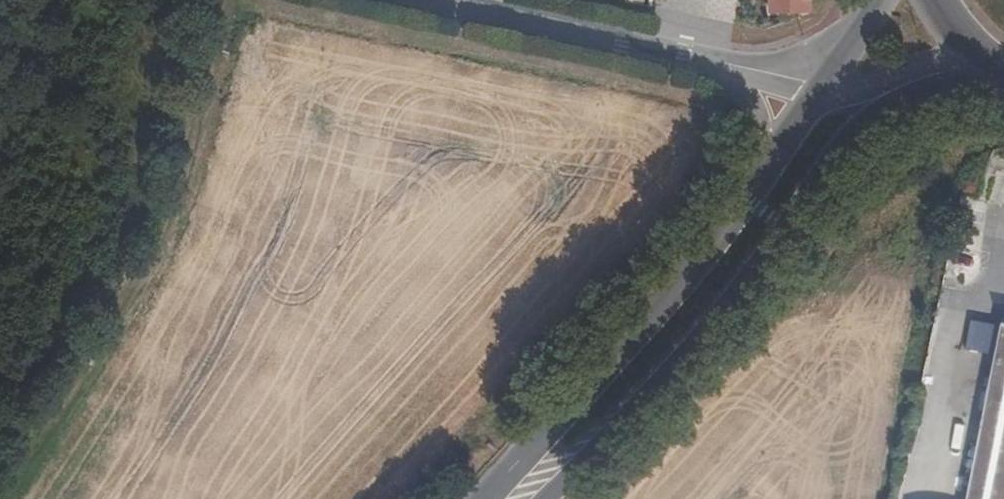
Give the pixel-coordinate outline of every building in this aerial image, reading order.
[(817,15),(817,0),(771,0),(771,16),(817,15)] [(966,498),(1003,498),(1003,328),(1000,327),(966,498)]
